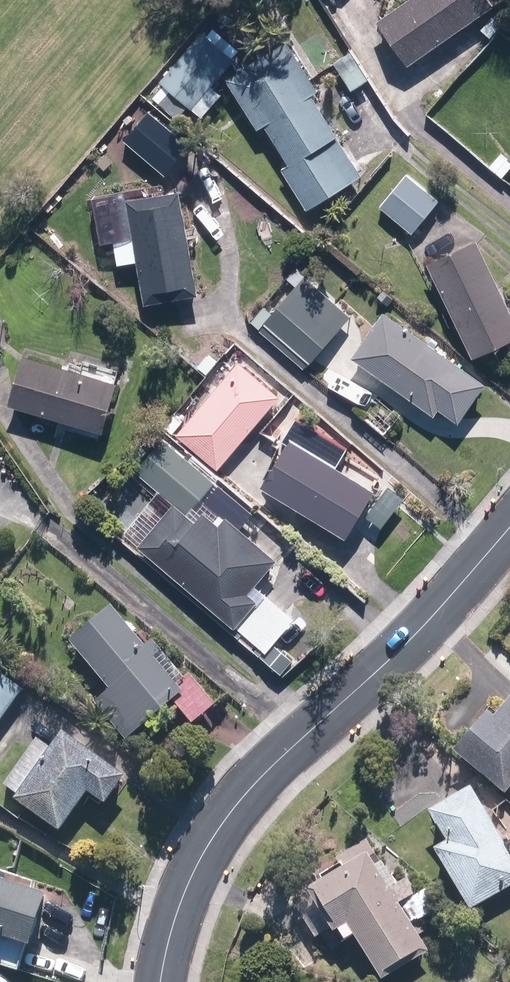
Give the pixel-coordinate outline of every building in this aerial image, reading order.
[(409,67),(494,9),(489,0),(414,0),(379,23),(409,67)] [(481,30),(491,39),(502,26),(492,18),(481,30)] [(161,83),(164,86),(153,100),(177,121),(188,107),(202,118),(220,96),(211,89),(234,62),(231,60),(238,52),(214,31),(207,39),(202,35),(161,83)] [(227,81),(257,132),(264,127),(275,146),(323,116),(313,97),(318,93),(288,43),(227,81)] [(333,65),(351,93),(368,83),(350,54),(333,65)] [(125,142),(166,177),(189,149),(148,114),(125,142)] [(323,116),(275,146),(289,168),(282,172),(306,211),(361,177),(323,116)] [(502,179),(509,170),(509,162),(501,154),(488,167),(502,179)] [(414,234),(438,204),(410,179),(384,210),(414,234)] [(134,243),(145,307),(197,299),(180,194),(128,202),(128,207),(112,210),(117,245),(134,243)] [(472,361),(509,343),(509,313),(476,243),(427,266),(472,361)] [(258,331),(303,370),(308,365),(309,366),(351,319),(304,278),(258,331)] [(441,414),(457,425),(485,386),(384,314),(351,359),(436,420),(441,414)] [(13,333),(0,315),(0,342),(13,333)] [(195,358),(206,368),(218,354),(205,345),(195,358)] [(8,407),(104,435),(119,385),(23,357),(8,407)] [(178,437),(218,471),(279,398),(239,364),(178,437)] [(261,489),(346,542),(375,495),(336,471),(348,451),(296,420),(282,443),(287,446),(261,489)] [(149,443),(160,453),(172,439),(162,430),(149,443)] [(161,487),(191,514),(215,487),(185,460),(161,487)] [(368,518),(383,528),(402,500),(388,490),(368,518)] [(237,628),(260,647),(289,614),(256,587),(277,562),(226,519),(219,528),(203,514),(196,523),(174,505),(137,548),(234,631),(237,628)] [(94,699),(125,738),(174,698),(192,721),(214,703),(158,634),(146,645),(112,603),(70,637),(110,686),(94,699)] [(23,688),(0,671),(0,720),(23,688)] [(506,792),(509,787),(509,698),(499,711),(490,705),(454,750),(506,792)] [(15,797),(61,829),(88,789),(107,802),(127,772),(63,728),(15,797)] [(471,908),(509,886),(509,847),(474,784),(431,808),(448,839),(436,845),(471,908)] [(367,854),(311,888),(336,929),(349,921),(382,977),(430,949),(401,899),(415,891),(408,879),(389,890),(367,854)] [(18,975),(27,948),(32,950),(49,897),(0,882),(0,970),(18,975)]
